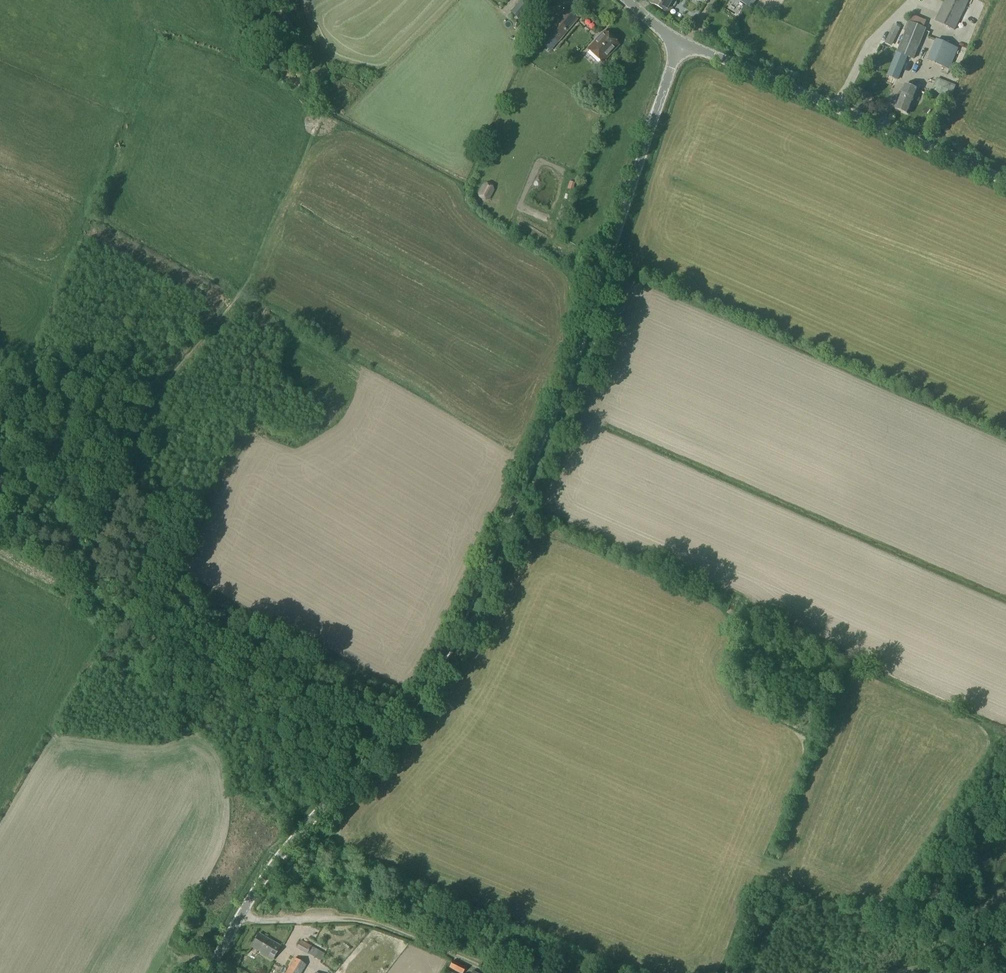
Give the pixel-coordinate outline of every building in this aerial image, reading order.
[(502,18),(497,23),(506,30),(531,0),(517,0),(515,2),(513,0),(506,0),(502,5),(496,13),(502,18)] [(650,3),(660,9),(665,0),(651,0),(650,3)] [(677,0),(665,0),(660,9),(669,14),(677,0)] [(936,21),(954,31),(969,0),(946,0),(936,21)] [(577,20),(565,10),(546,33),(549,35),(541,44),(550,52),(577,20)] [(888,75),(898,80),(907,57),(914,60),(926,30),(909,23),(897,53),(888,75)] [(892,46),(900,28),(894,25),(886,42),(892,46)] [(588,51),(601,63),(618,46),(604,33),(601,37),(600,37),(595,41),(596,42),(588,51)] [(936,40),(927,61),(949,70),(958,49),(936,40)] [(956,87),(936,79),(930,92),(950,100),(956,87)] [(905,85),(904,88),(902,93),(900,93),(897,99),(899,100),(895,110),(908,115),(919,91),(905,85)] [(487,184),(482,185),(478,195),(479,199),(484,202),(489,201),(494,192),(493,187),(487,184)] [(259,934),(257,938),(251,948),(274,960),(281,947),(259,934)] [(300,939),(307,943),(310,937),(303,934),(300,939)] [(301,941),(296,950),(316,960),(321,951),(301,941)] [(294,959),(286,972),(302,972),(306,966),(294,959)] [(466,968),(453,962),(449,969),(456,972),(464,972),(466,968)]
